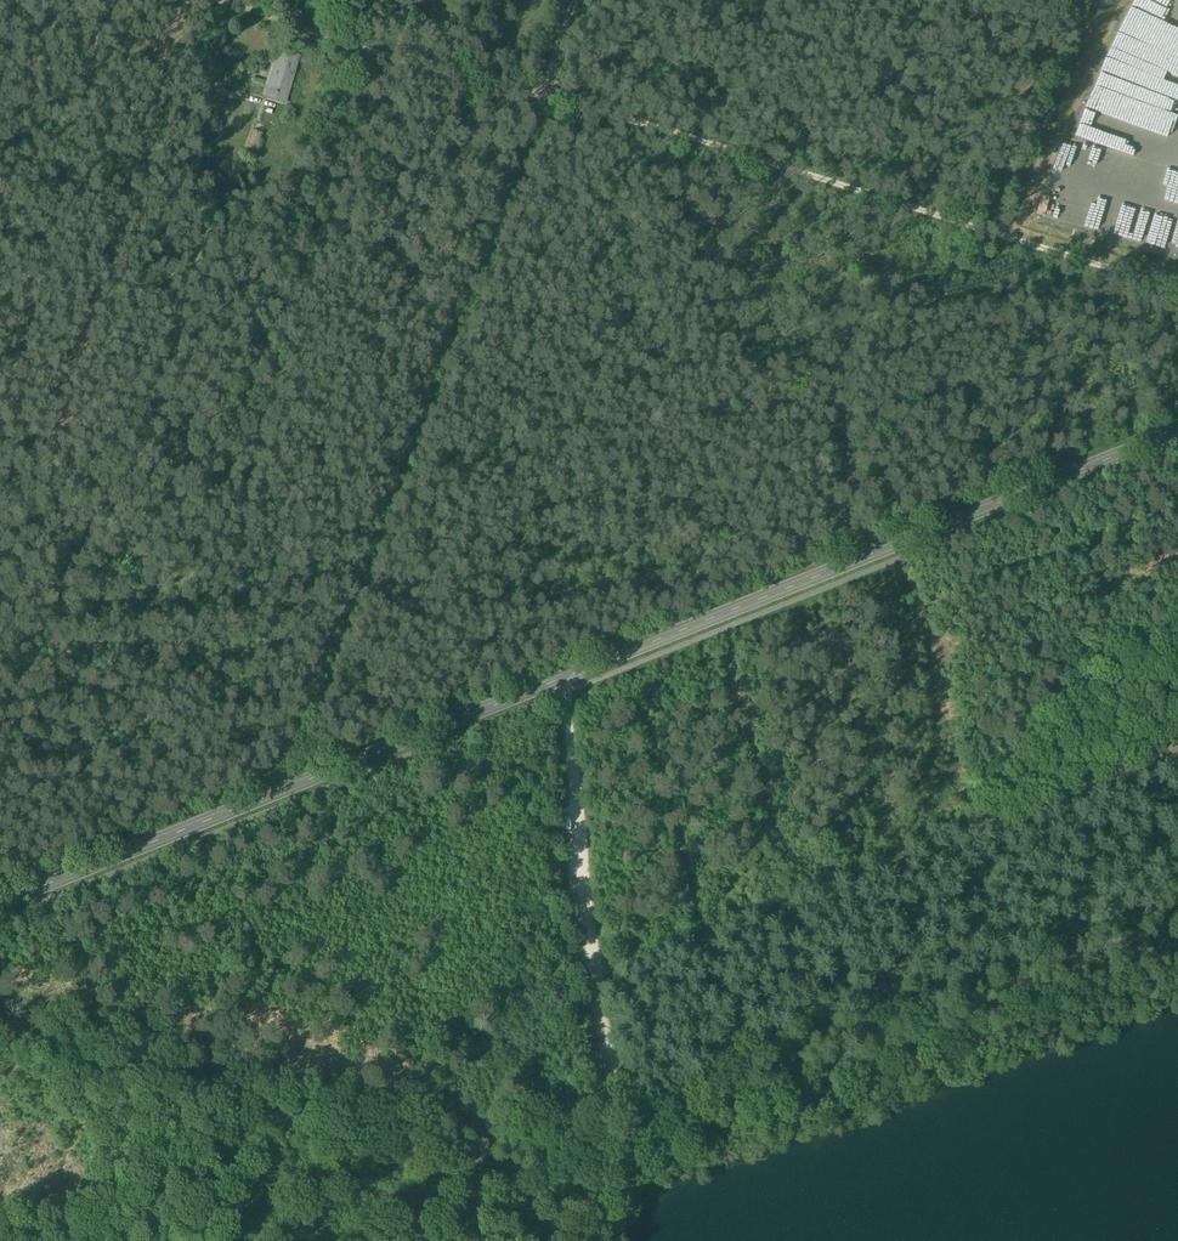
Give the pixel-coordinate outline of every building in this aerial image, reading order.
[(270,98),(289,104),(302,65),(283,59),(270,98)] [(248,150),(253,152),(258,133),(253,131),(248,150)]
